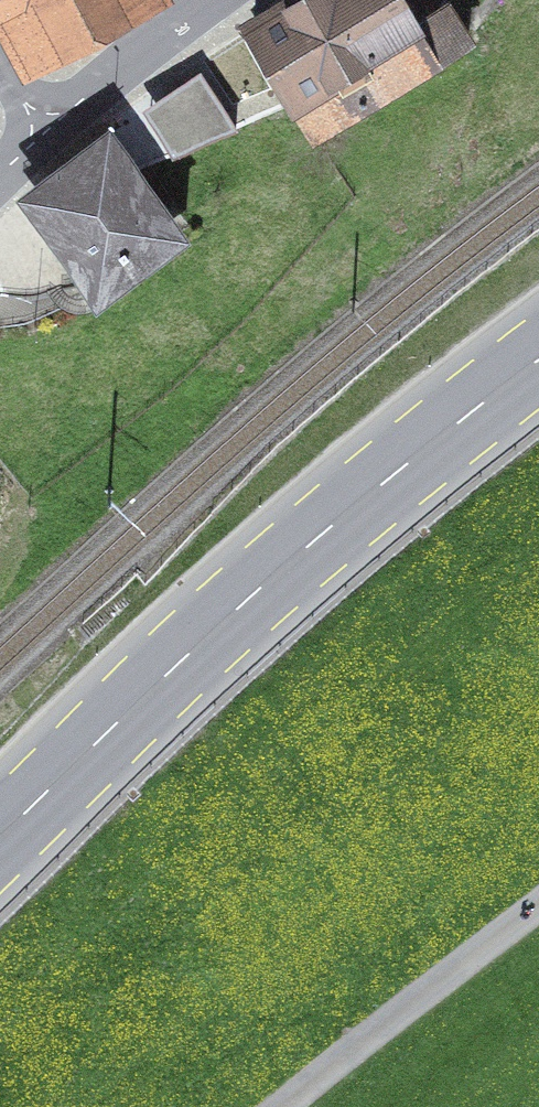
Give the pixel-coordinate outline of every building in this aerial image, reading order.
[(40,70),(165,0),(1,0),(40,70)] [(248,34),(321,151),(451,69),(408,0),(301,0),(248,34)] [(115,138),(18,214),(90,307),(188,230),(115,138)]
